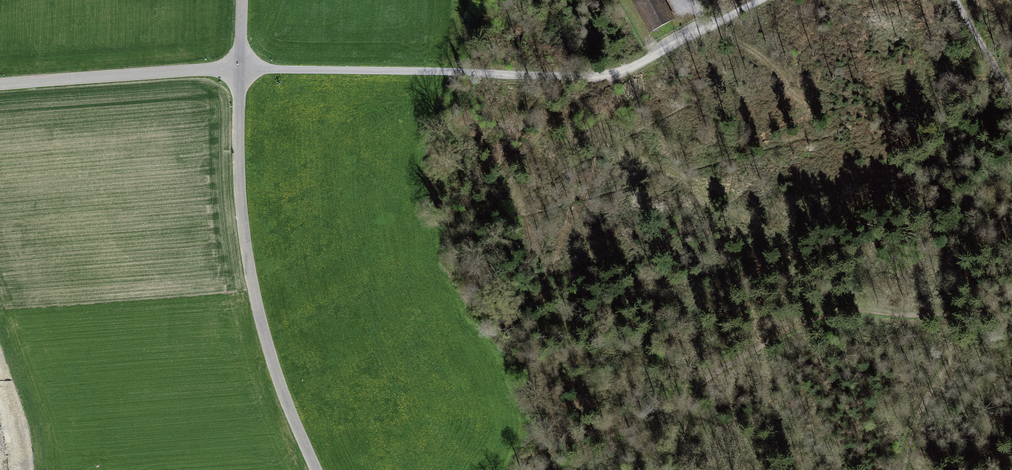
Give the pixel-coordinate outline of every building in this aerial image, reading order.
[(664,0),(633,0),(649,31),(674,18),(664,0)]
